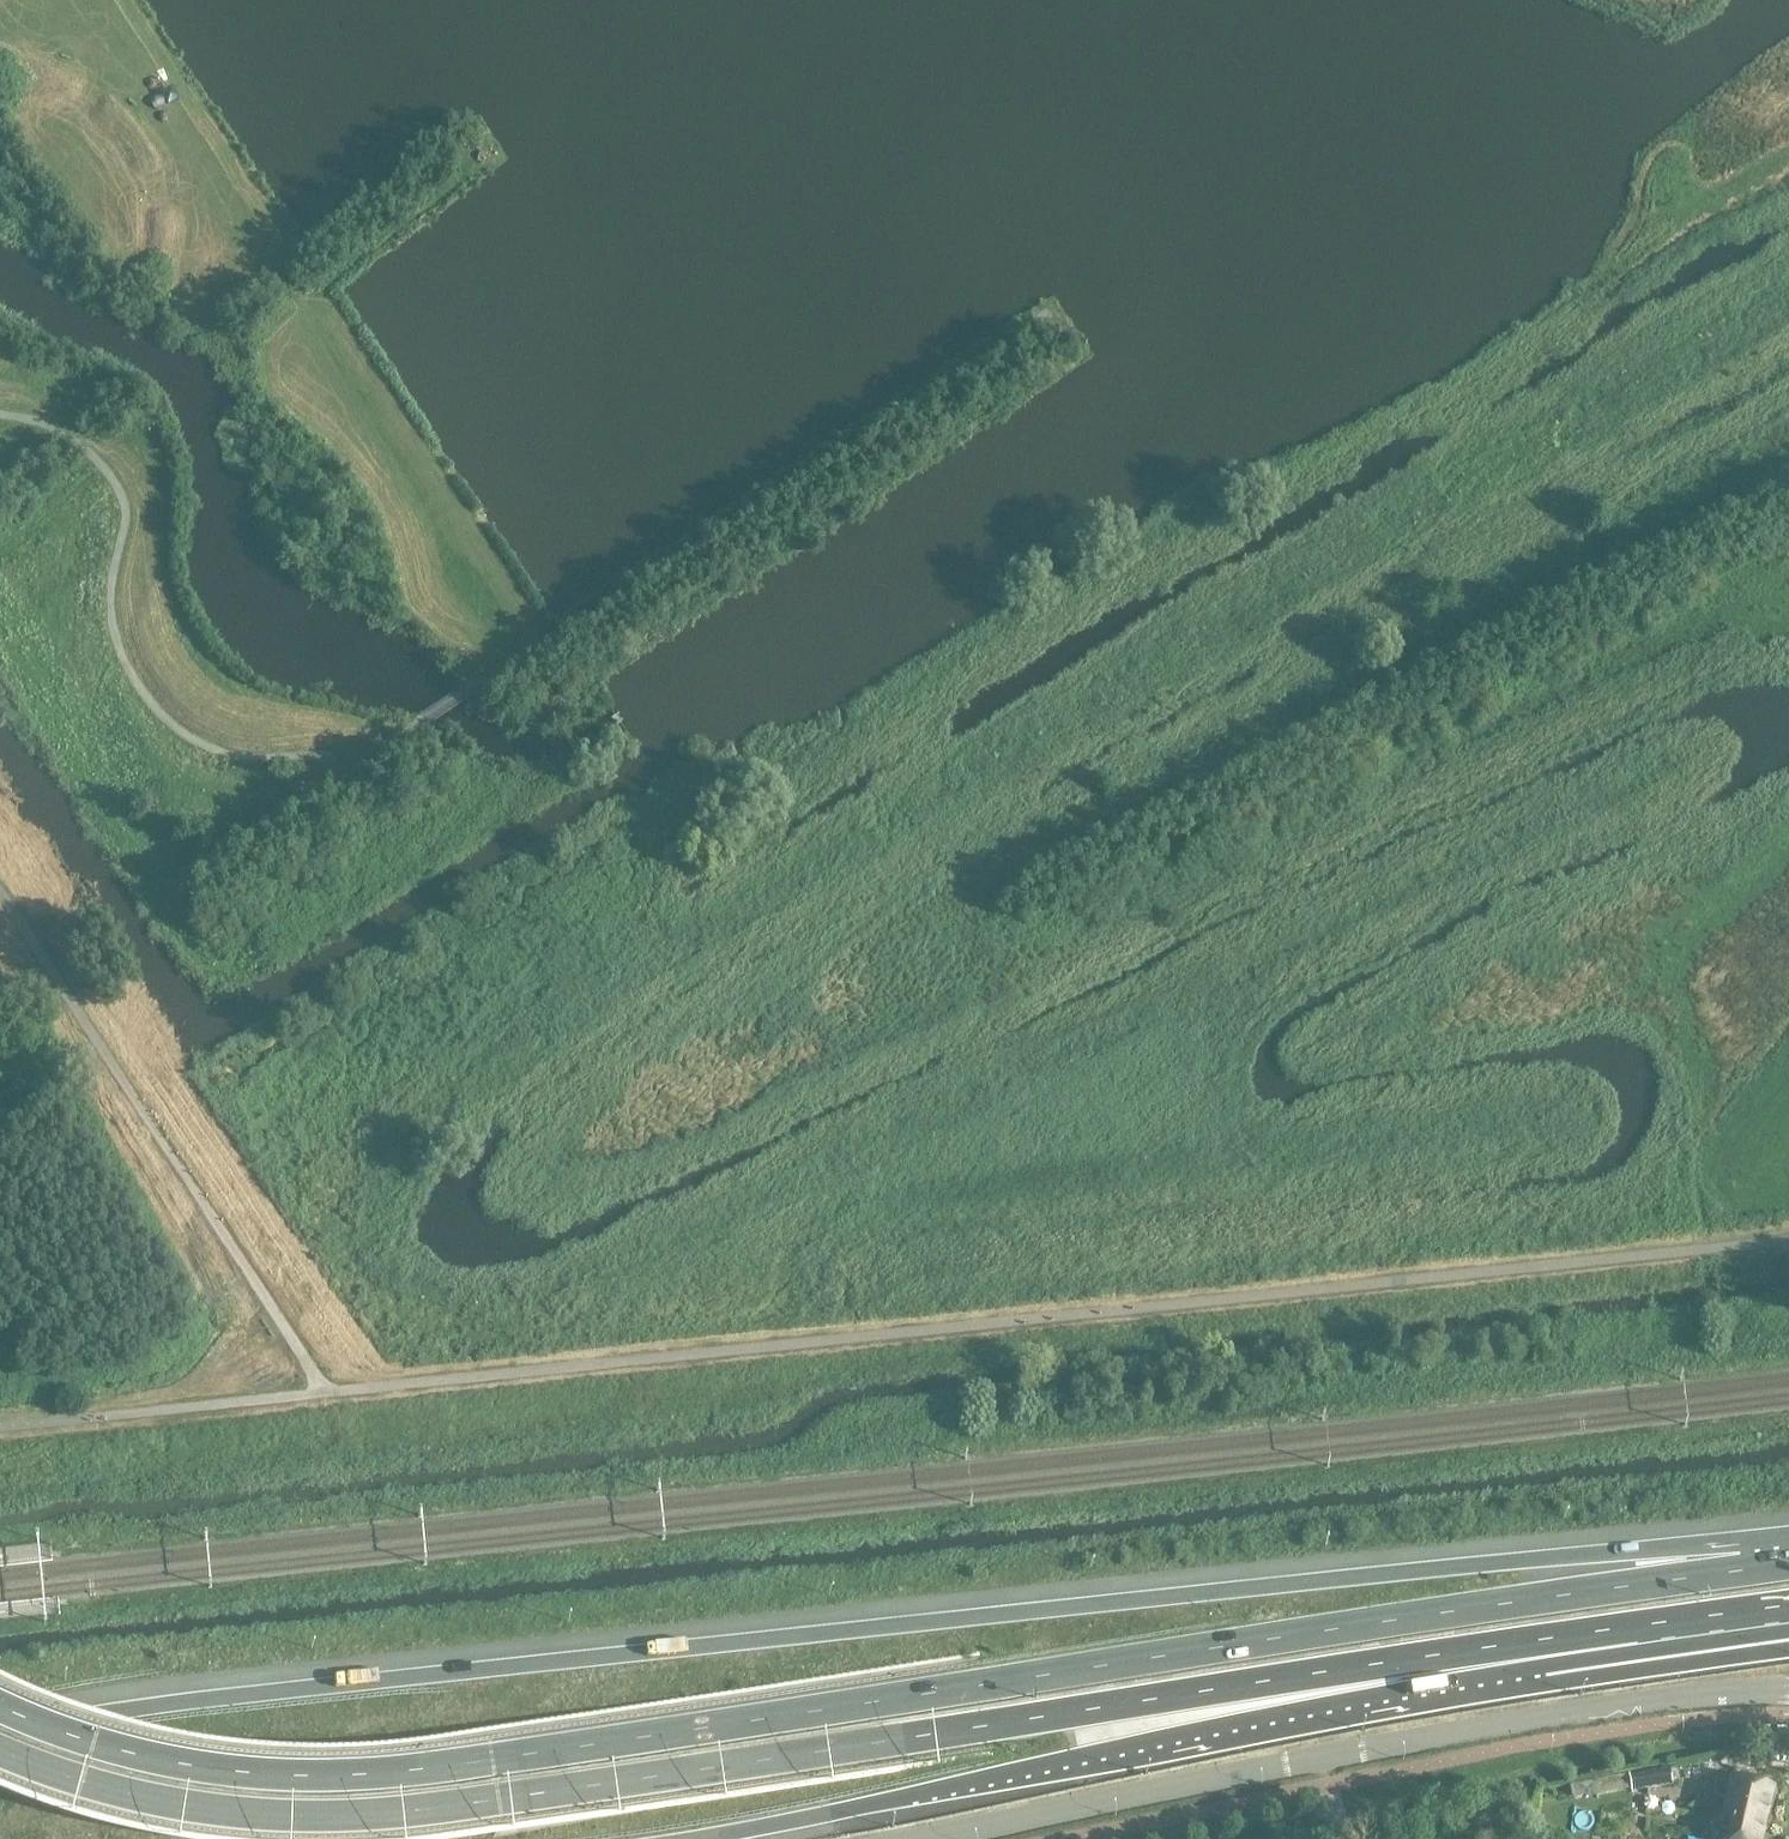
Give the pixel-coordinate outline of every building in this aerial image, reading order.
[(1639,1773),(1641,1789),(1671,1784),(1668,1768),(1639,1773)] [(1639,1773),(1571,1787),(1573,1799),(1632,1787),(1632,1790),(1641,1789),(1639,1773)] [(1719,1797),(1727,1799),(1723,1819),(1731,1821),(1727,1838),(1760,1838),(1762,1830),(1766,1831),(1769,1817),(1765,1816),(1767,1808),(1771,1809),(1774,1795),(1770,1795),(1772,1788),(1762,1785),(1762,1784),(1724,1776),(1716,1780),(1714,1791),(1719,1797)] [(1664,1838),(1704,1838),(1704,1835),(1665,1831),(1664,1838)]
